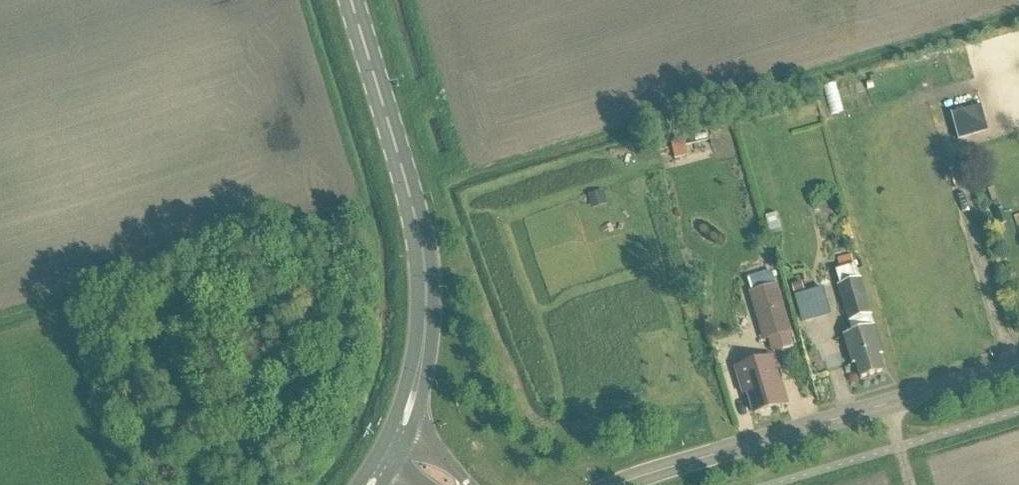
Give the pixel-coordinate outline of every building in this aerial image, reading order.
[(952,116),(957,132),(986,123),(982,107),(952,116)] [(778,215),(766,218),(770,234),(782,231),(778,215)] [(839,270),(853,266),(850,256),(836,260),(839,270)] [(851,324),(871,318),(860,282),(840,288),(851,324)] [(778,285),(750,294),(764,343),(792,335),(778,285)] [(825,286),(797,293),(804,321),(832,314),(825,286)] [(883,358),(874,328),(844,337),(853,367),(856,366),(861,380),(885,373),(880,359),(883,358)] [(787,406),(773,359),(737,370),(745,395),(749,394),(756,416),(787,406)]
